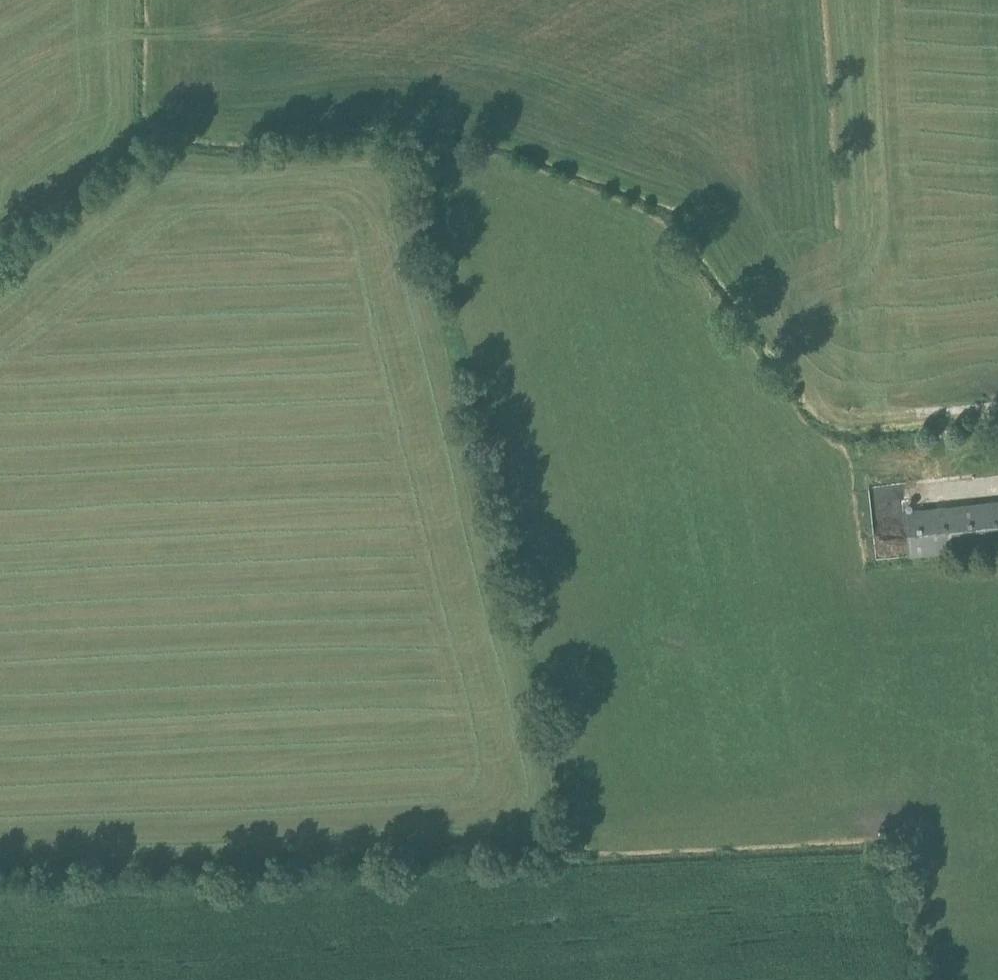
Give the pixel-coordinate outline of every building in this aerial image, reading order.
[(902,511),(899,481),(869,484),(877,560),(997,547),(997,500),(902,511)]
